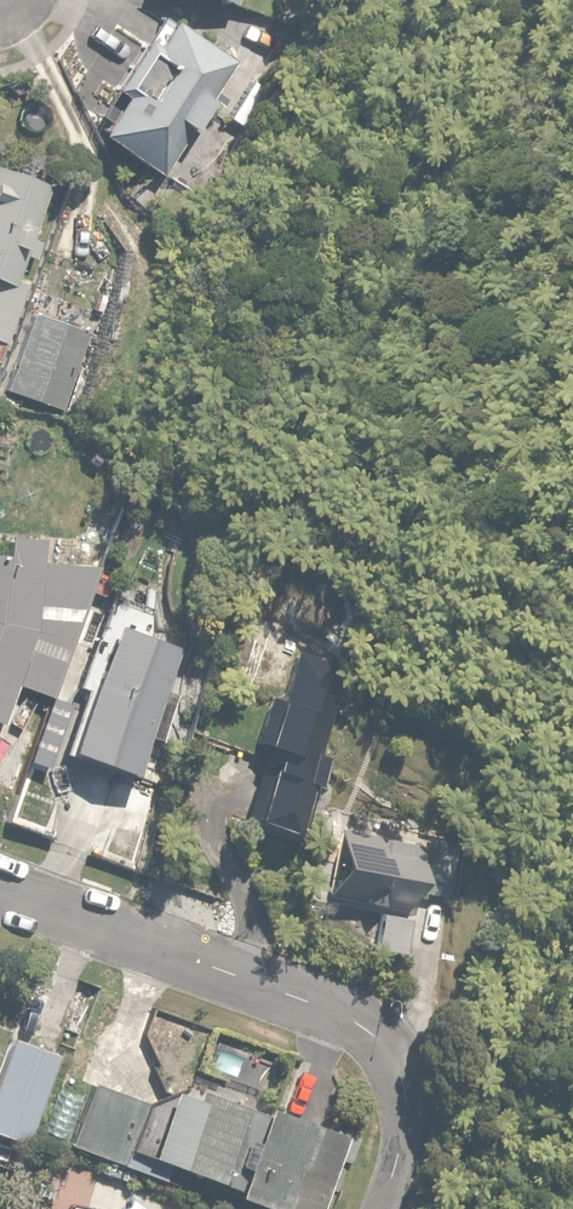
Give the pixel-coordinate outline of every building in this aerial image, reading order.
[(163,174),(229,59),(169,24),(154,49),(142,42),(111,95),(119,99),(97,136),(163,174)] [(0,168),(0,362),(26,282),(20,280),(51,185),(0,168)] [(88,331),(29,313),(4,393),(63,411),(88,331)] [(0,553),(0,724),(5,726),(21,684),(64,700),(92,626),(93,564),(42,563),(42,536),(6,535),(6,553),(0,553)] [(184,649),(148,636),(158,607),(115,592),(84,682),(92,685),(68,754),(134,777),(148,738),(164,743),(181,695),(169,691),(184,649)] [(358,650),(298,634),(248,825),(308,840),(358,650)] [(458,836),(345,827),(342,876),(418,882),(418,892),(454,894),(458,836)] [(407,916),(374,916),(374,951),(407,951),(407,916)] [(12,1041),(0,1077),(0,1133),(30,1143),(60,1057),(12,1041)] [(136,1101),(91,1088),(75,1147),(120,1160),(136,1101)] [(245,1117),(175,1094),(154,1159),(224,1181),(245,1117)] [(268,1110),(241,1195),(286,1208),(320,1208),(335,1160),(352,1165),(360,1139),(268,1110)]
